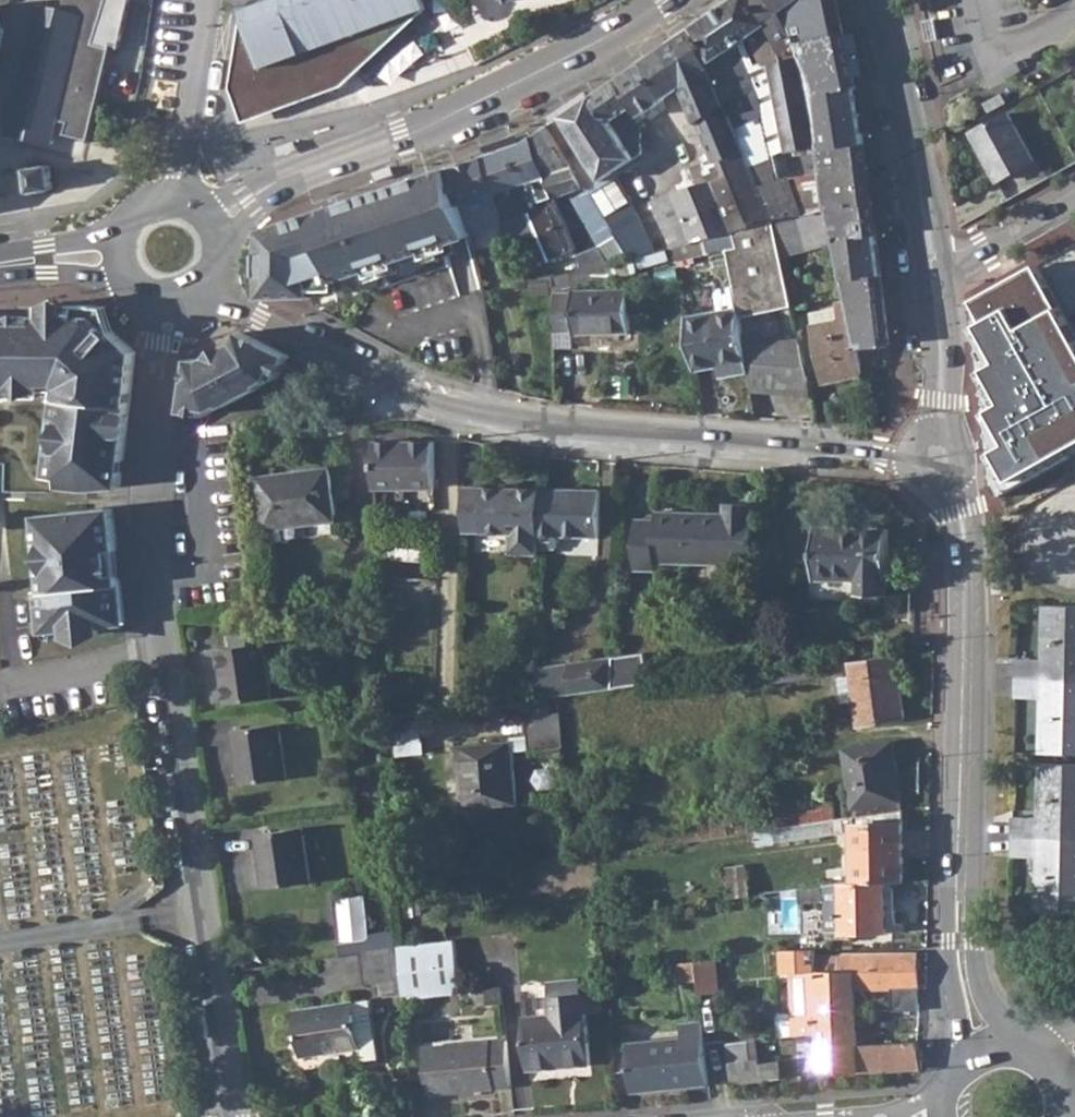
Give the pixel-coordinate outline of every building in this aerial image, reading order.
[(55,143),(60,119),(70,121),(66,133),(90,139),(111,47),(94,43),(107,0),(52,0),(50,7),(38,4),(9,133),(55,143)] [(251,121),(348,84),(429,7),(427,0),(268,0),(246,8),(236,84),(251,121)] [(693,24),(734,128),(744,151),(758,186),(775,180),(768,156),(783,149),(784,153),(805,149),(816,146),(798,59),(794,46),(781,11),(773,0),(728,0),(693,24)] [(781,11),(794,46),(803,43),(802,39),(819,36),(803,0),(773,0),(781,11)] [(819,36),(838,32),(829,0),(803,0),(819,36)] [(18,27),(12,2),(0,4),(0,95),(18,27)] [(938,39),(933,18),(921,20),(925,41),(938,39)] [(693,24),(662,45),(679,87),(686,83),(720,161),(744,151),(734,128),(693,24)] [(803,43),(794,46),(811,85),(812,94),(816,146),(817,152),(817,156),(819,173),(823,209),(825,212),(832,243),(845,300),(856,349),(885,343),(887,342),(878,275),(873,236),(870,216),(859,165),(862,164),(859,143),(854,107),(850,85),(838,32),(819,36),(802,39),(803,43)] [(641,59),(593,92),(610,121),(624,112),(627,112),(632,121),(664,99),(641,59)] [(593,92),(548,123),(586,187),(617,238),(629,259),(632,271),(661,264),(658,251),(653,252),(639,219),(633,221),(622,198),(626,196),(612,173),(622,166),(625,170),(632,166),(632,160),(635,156),(640,148),(641,134),(632,121),(627,112),(624,112),(610,121),(593,92)] [(1007,113),(969,134),(996,183),(999,184),(1004,194),(1040,174),(1007,113)] [(548,123),(532,134),(555,198),(568,193),(586,187),(548,123)] [(521,142),(485,154),(496,191),(504,219),(505,221),(510,244),(540,232),(551,259),(576,250),(555,198),(532,134),(521,142)] [(284,155),(302,149),(299,139),(280,146),(284,155)] [(816,146),(805,149),(806,158),(817,156),(817,152),(816,146)] [(711,165),(704,168),(709,178),(730,231),(735,249),(724,250),(731,287),(737,318),(791,308),(780,256),(772,223),(758,186),(744,151),(720,161),(711,165)] [(485,154),(447,167),(459,204),(496,191),(485,154)] [(32,165),(35,187),(57,184),(54,163),(32,165)] [(381,180),(399,174),(396,165),(378,171),(381,180)] [(263,295),(309,294),(309,288),(335,279),(362,270),(399,257),(418,251),(454,238),(468,233),(459,204),(447,167),(402,182),(287,221),(262,229),(262,234),(263,295)] [(787,177),(758,186),(772,223),(800,215),(787,177)] [(650,199),(672,249),(674,262),(702,255),(698,241),(704,239),(709,254),(724,250),(735,249),(730,231),(709,178),(669,191),(650,199)] [(586,187),(568,193),(596,244),(617,238),(586,187)] [(800,215),(772,223),(780,256),(832,243),(825,212),(823,209),(800,215)] [(505,221),(504,219),(481,227),(489,251),(510,244),(505,221)] [(418,251),(422,262),(458,250),(454,238),(418,251)] [(1060,251),(1067,263),(1074,259),(1074,243),(1060,251)] [(1046,259),(1053,272),(1067,263),(1060,251),(1046,259)] [(362,270),(366,282),(402,269),(399,257),(362,270)] [(585,270),(552,278),(552,290),(611,277),(608,264),(607,264),(585,270)] [(1027,268),(964,303),(975,322),(967,327),(988,365),(975,372),(994,407),(980,414),(998,447),(984,455),(1000,485),(1074,444),(1074,383),(1074,356),(1027,268)] [(309,288),(309,294),(335,294),(335,279),(309,288)] [(716,311),(684,316),(693,370),(719,366),(721,376),(746,371),(740,335),(739,333),(737,318),(731,287),(713,289),(716,311)] [(628,290),(552,291),(553,333),(628,332),(628,290)] [(856,349),(845,300),(834,303),(834,306),(808,312),(824,383),(862,374),(856,349)] [(39,385),(39,378),(56,378),(62,383),(61,397),(54,396),(45,474),(61,476),(61,484),(91,489),(118,484),(119,473),(113,473),(114,461),(120,461),(131,366),(134,354),(106,331),(106,327),(95,316),(94,306),(41,305),(40,317),(0,317),(0,385),(39,385)] [(105,306),(94,306),(95,316),(106,327),(106,319),(105,319),(105,306)] [(187,391),(184,413),(209,417),(210,405),(219,400),(223,409),(230,404),(259,388),(254,381),(263,375),(274,380),(286,357),(241,334),(236,344),(206,360),(205,364),(191,361),(187,391)] [(798,339),(740,335),(746,371),(750,388),(810,392),(798,339)] [(254,381),(259,388),(274,380),(263,375),(254,381)] [(210,405),(209,417),(223,409),(219,400),(210,405)] [(432,442),(371,442),(372,488),(433,487),(433,442),(432,442)] [(328,467),(257,478),(265,529),(267,529),(269,543),(285,540),(284,526),(335,520),(328,467)] [(463,487),(462,530),(511,532),(510,552),(538,552),(538,547),(540,489),(463,487)] [(540,489),(538,547),(557,547),(557,536),(598,537),(600,490),(540,489)] [(634,519),(633,569),(653,569),(653,562),(750,564),(752,503),(724,502),(724,512),(654,510),(654,519),(634,519)] [(114,549),(111,509),(34,516),(36,544),(46,543),(50,591),(35,592),(39,632),(63,630),(64,638),(100,634),(98,626),(123,624),(120,602),(117,576),(110,573),(107,549),(114,549)] [(814,527),(813,579),(857,580),(857,593),(886,594),(887,528),(814,527)] [(117,576),(114,549),(107,549),(110,573),(117,576)] [(1006,572),(998,572),(999,592),(1008,592),(1006,572)] [(1015,675),(1074,677),(1074,605),(1045,604),(1044,662),(1014,662),(1015,675)] [(262,643),(216,649),(225,703),(269,697),(262,643)] [(611,657),(610,687),(649,682),(643,651),(611,657)] [(849,674),(834,676),(838,703),(853,701),(857,724),(903,717),(894,656),(847,663),(849,674)] [(550,680),(550,696),(556,695),(610,687),(611,657),(567,663),(567,678),(550,680)] [(739,659),(739,669),(760,666),(759,657),(739,659)] [(535,668),(534,698),(550,696),(550,680),(567,678),(567,663),(535,668)] [(1014,691),(1043,692),(1042,753),(1074,754),(1074,677),(1015,675),(1014,691)] [(560,747),(557,710),(524,713),(525,735),(508,737),(508,742),(455,747),(460,806),(514,802),(511,751),(527,749),(528,759),(550,757),(549,748),(560,747)] [(240,785),(286,778),(278,723),(231,730),(240,785)] [(842,749),(852,818),(901,811),(900,803),(901,798),(891,741),(842,749)] [(1011,816),(1011,834),(1074,837),(1074,764),(1041,763),(1039,817),(1011,816)] [(564,799),(564,790),(533,793),(534,802),(564,799)] [(768,809),(770,829),(840,819),(837,805),(807,808),(806,804),(768,809)] [(764,877),(766,892),(781,890),(791,889),(820,885),(839,882),(886,882),(904,881),(901,811),(852,818),(851,818),(851,864),(764,877)] [(770,829),(772,843),(844,833),(841,819),(840,819),(770,829)] [(262,888),(310,881),(302,826),(253,833),(262,888)] [(1011,834),(1011,852),(1039,853),(1038,911),(1074,912),(1074,837),(1011,834)] [(724,867),(728,898),(748,895),(743,864),(724,867)] [(886,882),(839,882),(839,894),(829,894),(829,929),(840,929),(840,934),(886,933),(886,882)] [(820,885),(791,889),(793,905),(822,900),(820,885)] [(799,933),(799,950),(825,948),(825,933),(799,933)] [(418,945),(396,946),(400,1000),(458,992),(452,941),(418,945)] [(388,947),(359,952),(364,984),(392,980),(388,947)] [(917,952),(837,954),(837,956),(837,970),(852,969),(854,990),(861,990),(890,989),(891,1010),(919,1009),(917,952)] [(774,1014),(776,1039),(817,1034),(816,1023),(814,957),(814,955),(781,956),(782,973),(786,974),(788,1013),(774,1014)] [(837,956),(814,957),(816,1023),(855,1021),(854,990),(852,969),(837,970),(837,956)] [(711,959),(692,961),(694,980),(696,994),(715,993),(711,959)] [(692,961),(675,964),(677,982),(694,980),(692,961)] [(494,988),(484,989),(486,1005),(496,1004),(494,988)] [(567,1065),(566,1059),(588,1056),(584,1013),(600,1012),(598,991),(547,996),(548,1014),(518,1017),(525,1069),(567,1065)] [(350,1002),(295,1010),(301,1055),(357,1046),(356,1037),(373,1034),(368,1002),(351,1005),(350,1002)] [(719,1023),(720,1044),(726,1044),(755,1040),(765,1040),(763,1018),(719,1023)] [(855,1021),(816,1023),(817,1034),(818,1072),(922,1068),(921,1059),(916,1041),(856,1044),(855,1021)] [(704,1076),(699,1022),(677,1024),(679,1038),(623,1044),(628,1093),(685,1087),(685,1079),(704,1076)] [(509,1087),(504,1039),(422,1048),(427,1096),(509,1087)] [(755,1040),(726,1044),(728,1062),(757,1059),(755,1040)] [(588,1056),(566,1059),(567,1065),(588,1063),(588,1056)] [(757,1059),(728,1062),(728,1067),(757,1064),(757,1059)] [(757,1064),(728,1067),(730,1084),(778,1077),(776,1061),(757,1064)] [(685,1079),(685,1087),(705,1085),(704,1076),(685,1079)]
